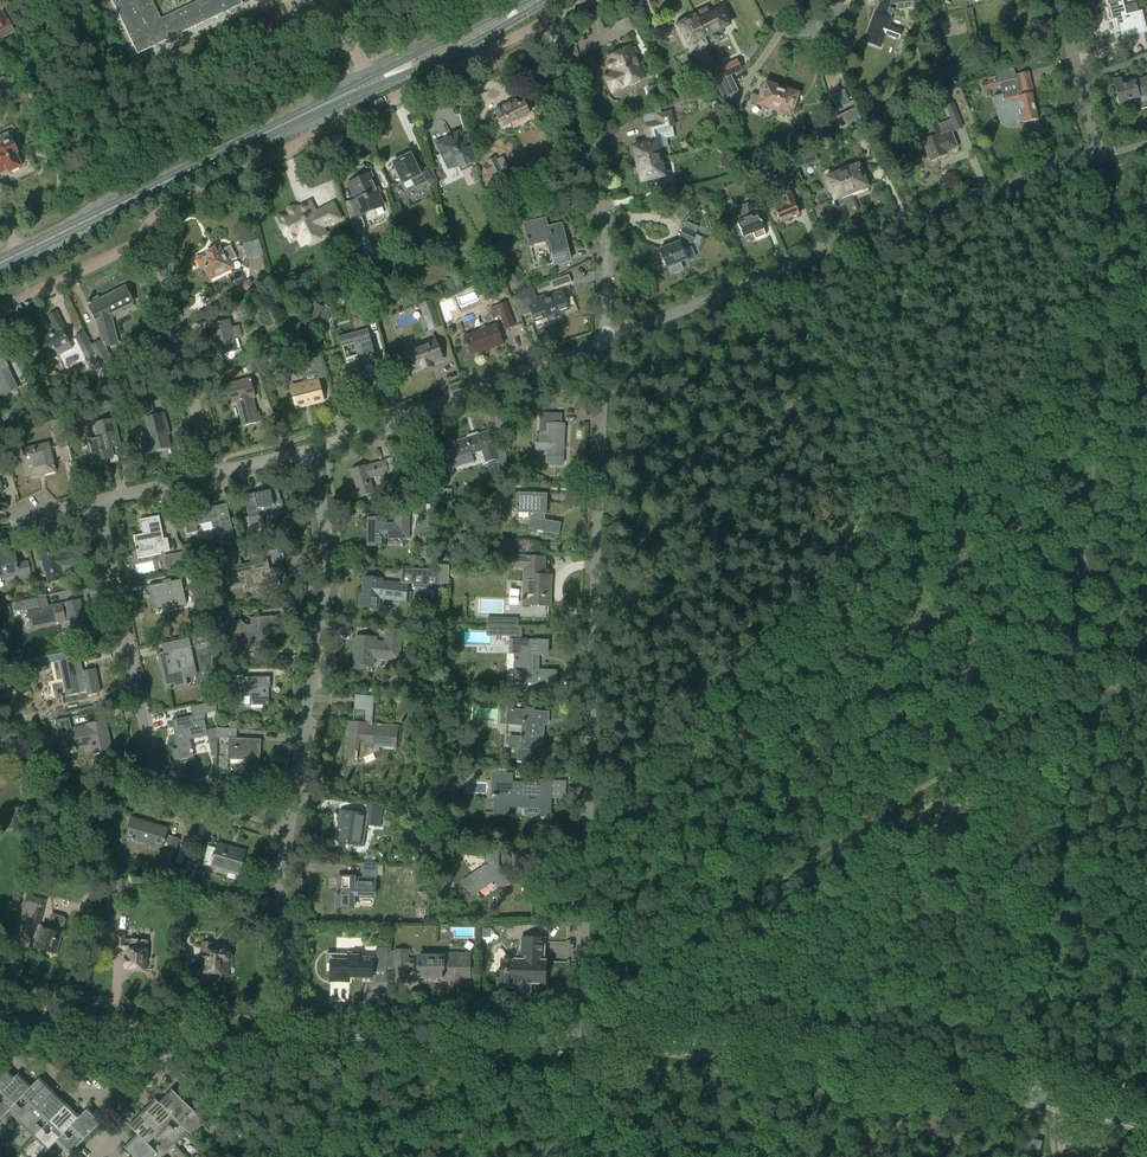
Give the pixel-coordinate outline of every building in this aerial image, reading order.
[(138,54),(243,4),(241,0),(199,0),(162,17),(154,0),(112,0),(138,54)] [(927,0),(879,0),(880,2),(882,2),(877,15),(875,14),(865,42),(866,43),(879,47),(880,48),(885,34),(899,39),(901,33),(888,27),(887,27),(894,10),(888,8),(890,4),(914,0),(914,5),(928,2),(927,0)] [(1108,7),(1111,20),(1116,19),(1122,39),(1146,33),(1146,23),(1146,24),(1143,11),(1126,15),(1123,3),(1108,7)] [(1,40),(14,33),(8,20),(7,21),(1,10),(2,9),(0,5),(0,37),(1,40)] [(273,23),(264,5),(255,9),(264,28),(273,23)] [(707,7),(694,14),(705,37),(730,25),(722,10),(711,16),(707,7)] [(705,37),(694,14),(684,19),(686,21),(679,25),(689,45),(705,37)] [(634,57),(630,48),(628,49),(627,49),(625,48),(623,48),(622,49),(621,49),(620,50),(620,51),(619,52),(619,53),(619,54),(609,59),(610,62),(610,63),(609,64),(608,65),(608,66),(608,67),(609,68),(609,69),(610,69),(611,70),(612,70),(613,69),(614,69),(616,72),(605,78),(612,93),(644,77),(637,62),(640,61),(637,56),(634,57)] [(742,70),(737,60),(720,68),(725,78),(730,75),(742,70)] [(1017,83),(1015,75),(1016,75),(1014,66),(996,73),(998,79),(982,83),(984,90),(1017,83)] [(702,75),(707,85),(718,80),(713,70),(702,75)] [(1038,120),(1032,95),(1034,95),(1028,72),(1018,74),(1022,91),(1013,93),(1004,95),(1004,94),(994,96),(996,104),(996,105),(997,105),(997,106),(998,106),(999,106),(1002,118),(1005,122),(1009,124),(1019,125),(1020,125),(1019,122),(1024,121),(1025,123),(1038,120)] [(734,83),(730,75),(725,78),(718,81),(716,82),(719,90),(734,83)] [(1119,103),(1120,108),(1131,105),(1133,111),(1146,108),(1146,79),(1122,85),(1121,78),(1113,79),(1115,87),(1118,97),(1116,97),(1118,103),(1119,103)] [(750,103),(774,111),(782,89),(765,83),(760,98),(753,95),(750,103)] [(707,88),(712,100),(719,97),(714,85),(707,88)] [(28,98),(23,88),(15,91),(20,101),(28,98)] [(782,89),(774,111),(791,117),(799,95),(782,89)] [(661,102),(659,94),(650,97),(652,104),(661,102)] [(831,97),(830,97),(837,111),(845,107),(838,95),(831,98),(831,97)] [(495,112),(498,118),(494,120),(497,126),(500,124),(502,127),(503,129),(511,125),(510,123),(530,113),(524,103),(521,104),(518,105),(517,101),(495,112)] [(952,123),(939,128),(933,113),(923,117),(932,139),(922,143),(924,149),(926,148),(932,164),(948,157),(947,154),(958,149),(952,134),(957,133),(956,130),(963,128),(954,105),(947,108),(952,123)] [(856,110),(844,116),(848,126),(861,120),(856,109),(855,109),(856,110)] [(668,146),(666,137),(674,136),(672,126),(674,125),(671,112),(662,114),(656,115),(658,121),(644,125),(648,144),(633,147),(637,165),(660,159),(658,148),(668,146)] [(878,120),(869,123),(872,131),(881,128),(878,120)] [(870,139),(865,127),(853,132),(859,144),(870,139)] [(7,170),(9,173),(21,166),(15,154),(18,153),(12,140),(11,140),(7,133),(0,137),(0,174),(7,170)] [(438,145),(448,165),(455,162),(457,166),(471,163),(466,138),(455,140),(454,137),(438,145)] [(760,143),(758,150),(764,152),(767,145),(760,143)] [(804,165),(817,159),(812,147),(799,152),(804,165)] [(793,163),(795,169),(804,165),(799,152),(790,156),(793,163)] [(394,181),(400,178),(403,183),(412,179),(416,187),(428,181),(429,184),(436,181),(430,168),(423,171),(424,172),(420,174),(411,155),(402,160),(400,158),(395,161),(395,163),(393,164),(396,169),(390,172),(394,181)] [(793,163),(790,156),(783,159),(786,166),(793,163)] [(483,167),(487,175),(492,173),(493,175),(507,168),(502,157),(496,160),(495,158),(486,162),(488,164),(483,167)] [(660,159),(637,165),(642,182),(665,176),(660,159)] [(859,165),(842,171),(851,193),(867,186),(859,165)] [(476,182),(479,181),(476,168),(470,170),(476,182)] [(851,193),(842,171),(825,178),(834,200),(851,193)] [(743,175),(750,194),(758,191),(750,172),(743,175)] [(355,194),(353,195),(355,201),(346,203),(353,231),(364,228),(361,214),(380,205),(381,207),(382,207),(376,195),(378,194),(369,175),(350,184),(355,194)] [(676,180),(680,194),(691,191),(687,177),(676,180)] [(724,189),(722,183),(712,187),(714,193),(724,189)] [(787,203),(774,208),(779,222),(800,214),(791,193),(784,196),(787,203)] [(315,214),(310,204),(297,210),(296,209),(295,209),(294,209),(293,208),(292,209),(291,209),(290,210),(289,211),(289,212),(288,213),(288,214),(289,214),(278,220),(289,243),(303,236),(307,245),(326,236),(322,228),(340,219),(333,205),(315,214)] [(766,235),(763,229),(764,228),(754,204),(747,206),(747,205),(740,208),(740,209),(730,214),(734,225),(737,224),(743,237),(752,233),(755,240),(766,235)] [(549,240),(555,264),(570,260),(565,239),(564,239),(560,225),(547,228),(545,219),(524,224),(529,245),(530,245),(549,240)] [(688,248),(690,242),(692,243),(698,228),(685,222),(679,238),(682,239),(681,242),(659,251),(661,254),(660,254),(662,259),(666,268),(668,267),(670,274),(683,269),(680,262),(688,259),(688,260),(694,258),(695,256),(692,248),(689,247),(688,248)] [(349,234),(344,236),(344,240),(346,244),(352,240),(349,234)] [(243,244),(247,260),(263,256),(259,239),(243,244)] [(197,260),(201,268),(204,267),(211,279),(233,268),(230,262),(237,259),(230,246),(222,250),(221,248),(215,250),(215,249),(206,253),(207,254),(197,260)] [(571,282),(569,275),(551,281),(553,289),(571,282)] [(449,291),(458,288),(454,278),(445,281),(449,291)] [(237,287),(240,294),(253,288),(249,281),(237,287)] [(132,301),(133,301),(126,289),(100,302),(98,298),(90,302),(89,301),(87,302),(96,320),(97,319),(103,342),(105,341),(107,347),(117,345),(109,313),(124,305),(127,311),(135,307),(132,301)] [(558,313),(569,309),(563,293),(541,300),(540,298),(534,300),(530,290),(514,298),(516,305),(522,303),(525,314),(531,312),(535,322),(550,316),(551,320),(560,317),(558,313)] [(430,330),(444,325),(434,298),(421,303),(430,330)] [(233,307),(236,314),(252,306),(248,299),(233,307)] [(373,305),(375,314),(381,313),(379,304),(373,305)] [(323,309),(315,305),(309,316),(310,317),(308,321),(284,332),(289,342),(312,331),(323,309)] [(328,324),(333,315),(332,315),(334,310),(325,306),(323,309),(317,321),(326,326),(327,323),(328,324)] [(500,314),(506,329),(515,326),(509,311),(500,314)] [(57,333),(37,343),(47,362),(60,356),(57,349),(70,343),(63,330),(65,329),(57,313),(49,317),(57,333)] [(219,355),(226,354),(227,360),(240,357),(241,356),(242,353),(241,349),(236,350),(234,339),(242,337),(239,326),(231,328),(229,321),(211,325),(219,355)] [(464,337),(471,355),(488,349),(488,350),(504,345),(496,324),(464,337)] [(338,337),(351,383),(369,378),(368,374),(379,370),(376,357),(375,357),(374,355),(375,355),(368,329),(338,337)] [(76,337),(87,360),(96,355),(84,333),(76,337)] [(450,352),(444,334),(435,337),(441,355),(450,352)] [(404,353),(411,372),(422,367),(423,369),(432,366),(431,364),(443,360),(436,341),(404,353)] [(92,346),(101,365),(110,361),(100,342),(92,346)] [(5,394),(17,388),(7,367),(8,367),(0,351),(0,385),(5,394)] [(246,363),(253,377),(261,374),(254,359),(246,363)] [(326,375),(320,359),(313,360),(316,372),(317,377),(326,375)] [(323,401),(317,377),(316,372),(306,375),(302,376),(304,384),(291,388),(296,406),(307,403),(308,405),(323,401)] [(252,398),(256,397),(251,379),(227,386),(232,404),(237,402),(244,426),(261,422),(258,413),(256,413),(252,398)] [(138,413),(140,420),(145,419),(153,452),(170,448),(166,430),(168,430),(164,414),(154,416),(150,400),(137,403),(139,413),(138,413)] [(546,464),(563,464),(564,424),(561,424),(562,414),(540,413),(539,427),(539,433),(547,433),(547,436),(536,435),(536,451),(547,451),(546,464)] [(116,447),(114,440),(118,439),(113,420),(94,425),(98,439),(89,441),(94,462),(113,457),(111,448),(116,447)] [(58,447),(59,449),(68,447),(63,426),(53,428),(57,447),(58,447)] [(487,463),(498,459),(495,449),(489,432),(456,442),(458,450),(448,453),(453,468),(464,465),(461,457),(470,454),(471,455),(473,454),(473,453),(483,450),(487,463)] [(23,450),(30,478),(55,471),(54,468),(55,468),(55,465),(54,465),(49,449),(36,452),(35,450),(33,451),(33,448),(23,450)] [(502,480),(508,480),(507,459),(496,463),(502,480)] [(351,470),(360,498),(374,493),(370,479),(381,475),(382,478),(390,475),(385,461),(366,467),(366,465),(351,470)] [(508,466),(508,479),(518,479),(518,466),(508,466)] [(285,512),(282,500),(280,500),(278,490),(257,495),(256,493),(243,496),(249,518),(244,519),(247,532),(252,530),(264,527),(262,516),(267,515),(274,519),(278,512),(282,511),(283,512),(285,512)] [(517,513),(533,513),(533,517),(530,517),(528,529),(559,534),(561,523),(544,520),(544,514),(546,514),(547,494),(536,493),(536,492),(533,492),(533,493),(518,492),(517,503),(516,503),(516,508),(517,508),(517,513)] [(220,527),(222,535),(233,533),(227,504),(210,508),(209,504),(189,509),(192,527),(212,523),(213,529),(220,527)] [(395,523),(386,523),(386,518),(368,518),(367,546),(385,546),(385,538),(409,539),(409,512),(395,511),(395,523)] [(137,551),(139,559),(139,558),(162,553),(161,549),(166,548),(159,516),(140,520),(140,521),(141,521),(143,534),(135,536),(134,536),(136,548),(136,551),(137,551)] [(233,541),(237,557),(246,555),(242,539),(233,541)] [(71,576),(69,566),(73,565),(70,553),(59,555),(58,551),(41,555),(45,571),(46,571),(49,582),(64,579),(64,578),(71,576)] [(1,576),(2,579),(19,575),(20,579),(31,576),(28,562),(17,564),(14,553),(0,556),(0,576),(1,576)] [(163,557),(167,571),(182,568),(179,553),(163,557)] [(523,604),(530,605),(537,605),(548,605),(549,581),(544,580),(544,576),(543,576),(544,558),(510,556),(509,566),(526,566),(526,581),(529,581),(529,589),(523,589),(523,598),(522,598),(522,601),(523,601),(523,604)] [(231,586),(247,583),(248,588),(277,582),(278,586),(280,585),(279,581),(286,580),(284,567),(266,571),(264,562),(255,564),(254,563),(241,566),(239,558),(220,562),(222,571),(228,570),(231,586)] [(448,566),(440,566),(439,585),(448,585),(448,566)] [(438,571),(416,570),(414,587),(437,590),(438,571)] [(204,579),(195,572),(192,576),(201,583),(204,579)] [(382,583),(382,579),(364,577),(362,594),(361,594),(360,605),(378,607),(379,598),(406,601),(408,584),(395,583),(395,585),(382,583)] [(148,587),(154,611),(187,604),(181,580),(148,587)] [(35,583),(38,597),(46,595),(43,581),(35,583)] [(86,628),(80,600),(48,606),(46,595),(38,597),(22,600),(22,601),(15,603),(17,611),(24,610),(25,611),(28,610),(29,617),(24,618),(26,628),(31,627),(32,628),(70,621),(72,630),(86,628)] [(245,625),(242,621),(231,621),(233,650),(243,649),(244,645),(262,644),(274,644),(273,625),(278,624),(277,616),(250,618),(251,625),(245,625)] [(517,627),(517,619),(498,618),(498,627),(517,627)] [(532,670),(532,654),(547,655),(547,641),(521,639),(521,627),(517,627),(498,627),(498,636),(511,637),(511,639),(510,653),(515,653),(514,670),(520,670),(520,682),(535,682),(535,687),(555,687),(555,671),(532,670)] [(385,643),(375,642),(375,638),(356,636),(354,664),(357,665),(357,666),(365,666),(373,666),(374,658),(399,660),(402,631),(387,629),(385,643)] [(213,640),(212,633),(194,637),(196,646),(213,640)] [(187,686),(184,670),(195,667),(190,647),(158,654),(161,666),(160,666),(162,674),(166,691),(169,690),(169,691),(172,690),(172,689),(187,686)] [(61,676),(63,685),(64,685),(67,696),(87,692),(88,696),(100,693),(95,669),(79,673),(76,657),(60,661),(63,676),(61,676)] [(43,665),(41,658),(32,660),(34,667),(43,665)] [(216,668),(216,678),(233,677),(233,668),(216,668)] [(269,705),(269,687),(270,687),(270,677),(243,677),(243,678),(243,696),(250,696),(250,705),(249,705),(269,705)] [(355,710),(373,712),(374,697),(356,696),(355,710)] [(207,735),(206,731),(204,720),(206,713),(217,711),(214,702),(193,706),(195,716),(185,718),(175,720),(178,732),(175,733),(178,749),(171,750),(174,761),(180,760),(193,757),(192,752),(193,752),(193,750),(191,750),(189,739),(207,735)] [(542,749),(544,720),(548,720),(548,713),(534,711),(534,709),(525,708),(524,710),(507,709),(506,724),(505,735),(510,735),(509,748),(518,748),(517,760),(533,762),(534,749),(541,750),(542,749)] [(112,750),(106,721),(87,725),(87,726),(75,729),(75,730),(72,731),(69,718),(55,721),(57,729),(60,742),(61,750),(75,747),(75,744),(78,743),(79,749),(91,746),(93,754),(112,750)] [(395,753),(397,727),(364,724),(342,722),(342,724),(349,724),(346,756),(355,757),(355,761),(357,761),(357,760),(379,751),(379,745),(395,747),(394,753),(395,753)] [(217,738),(229,739),(228,759),(247,760),(247,773),(258,774),(257,779),(258,779),(260,740),(237,739),(237,729),(217,728),(217,738)] [(494,797),(494,813),(507,814),(508,806),(541,807),(541,814),(550,815),(551,781),(534,781),(534,784),(513,783),(513,774),(507,773),(495,773),(493,773),(492,797),(494,797)] [(441,798),(441,786),(431,785),(431,798),(441,798)] [(340,843),(358,845),(360,824),(379,827),(382,806),(368,804),(366,814),(340,811),(339,822),(342,822),(340,843)] [(175,855),(179,839),(172,836),(171,837),(166,835),(168,828),(131,818),(125,838),(162,848),(162,847),(168,849),(167,852),(167,854),(174,856),(175,855)] [(218,843),(216,848),(208,846),(203,864),(211,866),(238,875),(245,851),(218,843)] [(484,866),(462,881),(472,895),(493,880),(498,888),(509,881),(506,877),(507,877),(505,874),(505,875),(498,866),(499,850),(480,850),(480,859),(484,859),(484,865),(484,866)] [(336,908),(353,909),(354,896),(374,897),(375,880),(377,880),(378,864),(363,864),(362,879),(354,879),(354,878),(338,877),(338,895),(336,895),(336,908)] [(196,879),(209,883),(212,873),(199,869),(196,879)] [(425,878),(422,869),(416,871),(419,880),(425,878)] [(134,893),(135,881),(127,880),(117,879),(115,892),(126,893),(134,893)] [(117,910),(119,894),(109,893),(107,909),(117,910)] [(40,924),(44,911),(43,911),(45,905),(43,904),(44,901),(28,896),(26,905),(29,907),(25,920),(40,924)] [(245,909),(246,925),(261,924),(260,908),(245,909)] [(55,954),(61,934),(65,921),(63,918),(52,915),(50,916),(46,929),(41,928),(35,947),(33,946),(31,953),(40,956),(42,950),(55,954)] [(125,968),(134,969),(136,970),(141,971),(143,969),(145,969),(146,950),(145,950),(146,940),(130,939),(129,944),(124,943),(125,935),(117,934),(116,948),(126,949),(125,968)] [(545,961),(543,961),(544,939),(522,938),(521,953),(513,960),(502,960),(502,972),(498,972),(498,986),(516,987),(516,988),(524,988),(530,983),(544,983),(545,961)] [(201,972),(213,973),(215,975),(220,975),(221,973),(227,974),(228,960),(230,960),(232,958),(232,955),(231,953),(228,952),(228,950),(212,949),(212,944),(203,943),(201,972)] [(376,968),(387,968),(387,948),(376,948),(376,968)] [(396,983),(406,983),(406,966),(406,958),(406,954),(408,954),(408,950),(396,950),(396,983)] [(361,954),(348,954),(337,954),(327,953),(327,963),(331,964),(331,981),(349,981),(349,977),(372,977),(372,959),(361,959),(361,954)] [(469,976),(469,955),(431,955),(431,957),(417,957),(417,958),(417,967),(418,976),(441,976),(441,978),(443,978),(443,980),(455,980),(455,986),(466,986),(466,976),(469,976)] [(2,1064),(0,1066),(0,1093),(15,1078),(2,1064)] [(0,1093),(0,1119),(32,1086),(19,1074),(15,1078),(0,1093)] [(40,1078),(32,1086),(0,1119),(0,1122),(12,1134),(54,1091),(40,1078)] [(172,1089),(159,1103),(198,1142),(202,1145),(215,1132),(172,1089)] [(67,1104),(54,1091),(12,1134),(25,1147),(67,1104)] [(155,1099),(142,1112),(185,1154),(198,1142),(159,1103),(155,1099)] [(25,1147),(36,1156),(41,1156),(47,1151),(80,1116),(67,1104),(25,1147)] [(47,1151),(53,1156),(67,1156),(102,1121),(89,1108),(80,1116),(47,1151)] [(129,1125),(137,1134),(161,1156),(183,1156),(185,1154),(142,1112),(129,1125)] [(247,1130),(240,1123),(233,1130),(240,1137),(247,1130)] [(125,1147),(133,1155),(135,1156),(161,1156),(137,1134),(125,1147)] [(1024,1151),(1038,1154),(1041,1142),(1027,1138),(1024,1151)]
